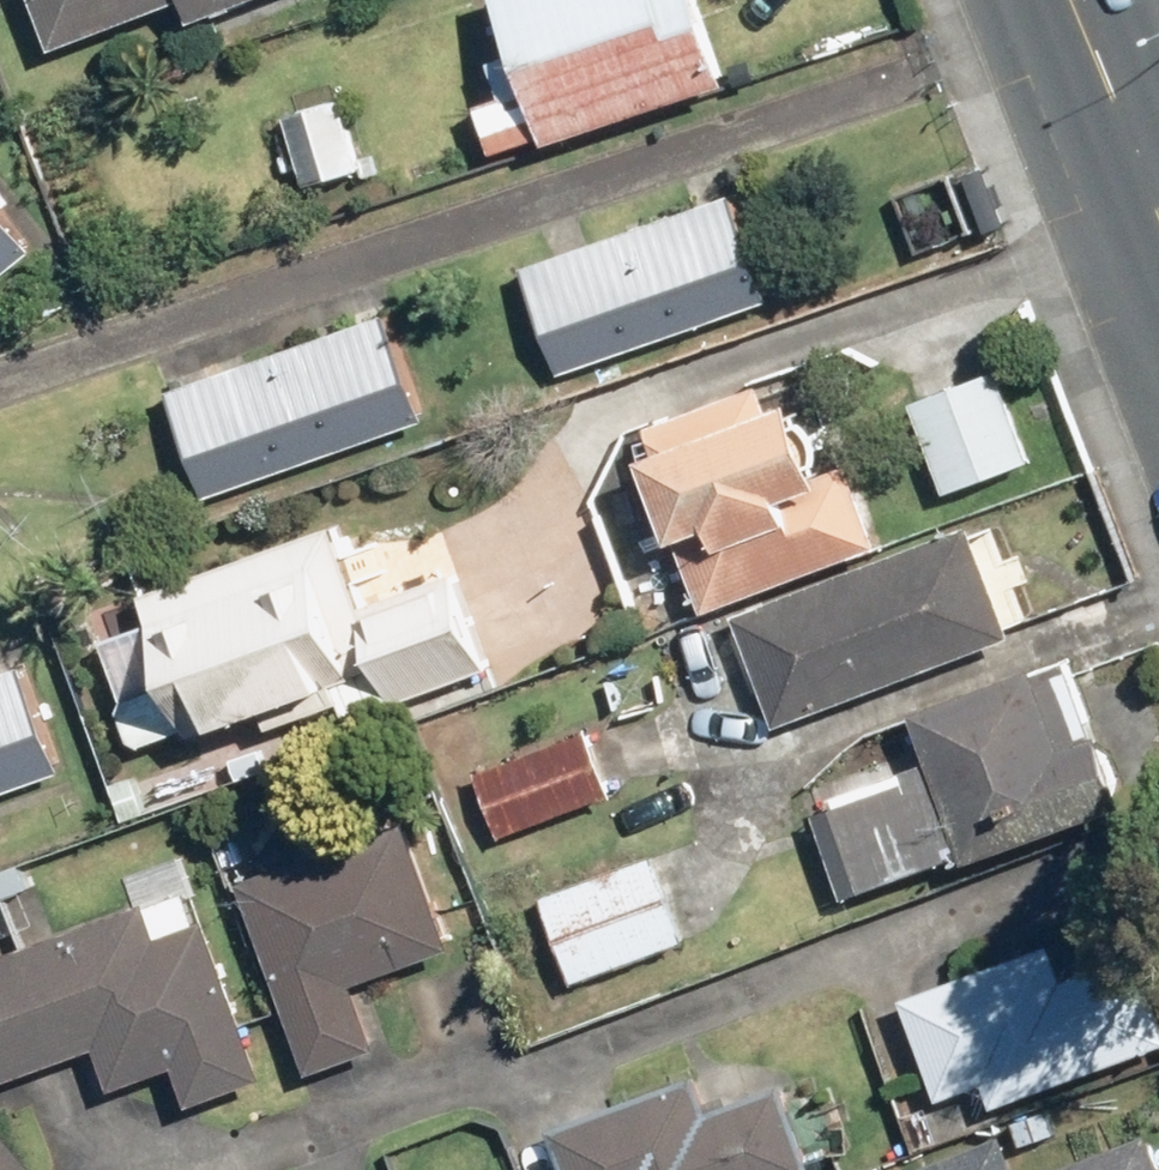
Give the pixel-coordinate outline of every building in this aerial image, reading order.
[(55,47),(179,0),(37,0),(55,47)] [(194,20),(246,0),(186,0),(194,20)] [(495,151),(548,133),(551,141),(733,79),(706,0),(500,0),(530,86),(478,104),(495,151)] [(289,111),(311,180),(368,162),(346,93),(289,111)] [(541,259),(579,368),(773,301),(735,193),(541,259)] [(39,246),(0,198),(0,277),(39,246)] [(172,392),(211,501),(427,425),(388,316),(172,392)] [(918,401),(953,495),(1038,463),(1002,369),(918,401)] [(639,430),(706,611),(885,545),(855,464),(828,474),(799,395),(773,405),(765,383),(639,430)] [(146,593),(196,732),(380,666),(396,708),(494,673),(459,573),(367,606),(338,525),(146,593)] [(1016,637),(974,526),(737,615),(779,727),(1016,637)] [(812,803),(847,900),(971,855),(974,863),(1132,805),(1105,732),(1098,735),(1070,659),(1039,670),(1039,668),(917,712),(934,758),(812,803)] [(68,774),(27,664),(0,674),(0,798),(68,774)] [(613,796),(590,730),(478,769),(501,836),(613,796)] [(242,878),(310,1073),(383,1047),(359,981),(458,947),(413,819),(242,878)] [(541,898),(573,982),(689,938),(657,854),(541,898)] [(99,1048),(114,1088),(179,1065),(194,1104),(270,1076),(211,917),(161,935),(149,902),(0,957),(0,1084),(99,1048)] [(943,1098),(987,1083),(995,1107),(1158,1049),(1158,980),(1149,952),(1068,981),(1056,946),(907,998),(943,1098)] [(816,1169),(783,1085),(708,1113),(694,1076),(552,1129),(568,1169),(814,1169),(816,1169)] [(6,1127),(0,1133),(0,1169),(44,1169),(6,1127)] [(1152,1131),(1052,1169),(1158,1169),(1158,1149),(1152,1131)] [(1008,1136),(921,1169),(1021,1169),(1008,1136)]
